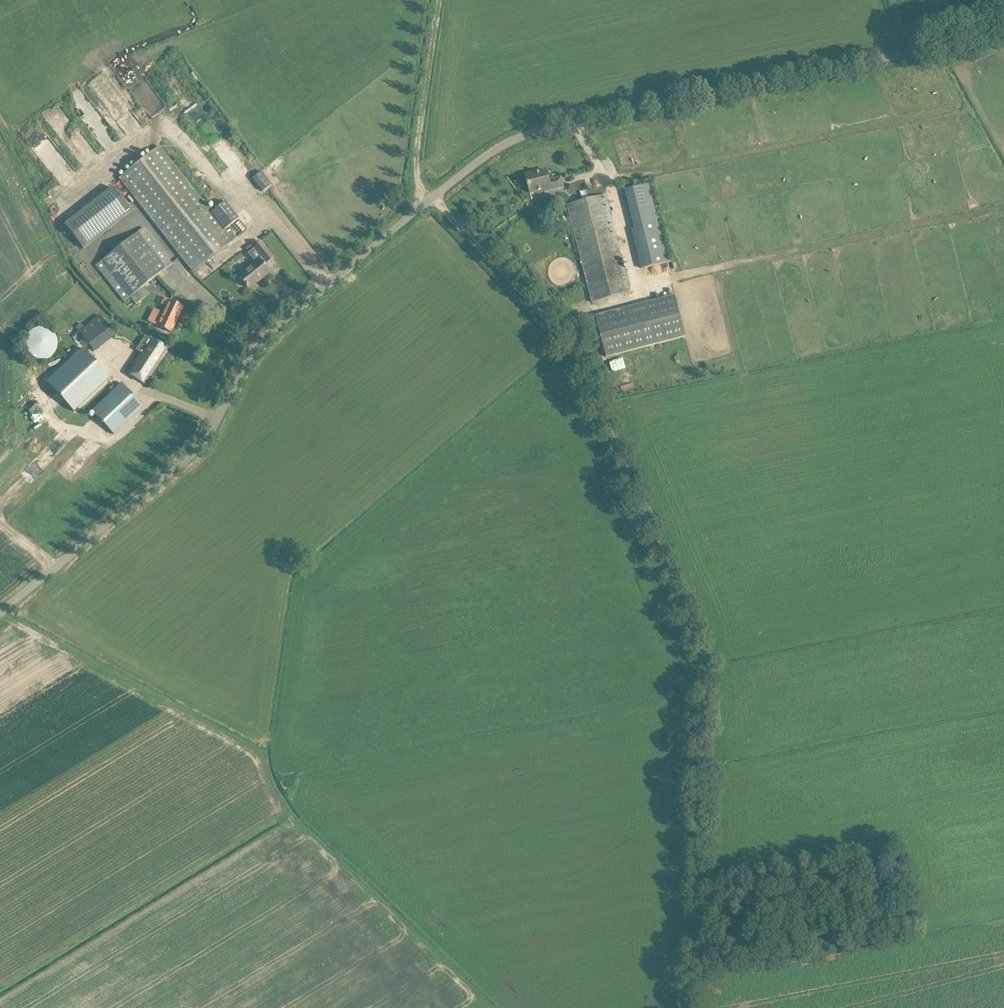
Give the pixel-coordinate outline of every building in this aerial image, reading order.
[(224,201),(210,213),(158,147),(118,178),(193,272),(232,241),(224,230),(238,219),(224,201)] [(262,191),(272,185),(262,170),(253,176),(262,191)] [(545,191),(563,187),(561,178),(550,181),(547,171),(536,174),(536,172),(526,175),(530,193),(544,190),(545,191)] [(648,184),(625,190),(628,200),(635,229),(632,230),(641,269),(668,262),(651,194),(648,184)] [(130,211),(111,187),(64,224),(84,248),(130,211)] [(631,293),(608,205),(606,195),(568,205),(593,302),(631,293)] [(138,232),(96,265),(119,295),(125,301),(130,297),(135,293),(166,268),(138,232)] [(248,252),(255,261),(238,275),(247,287),(259,279),(260,280),(269,272),(264,265),(273,257),(261,242),(254,247),(248,252)] [(685,337),(674,295),(596,316),(607,357),(685,337)] [(147,321),(154,324),(171,332),(183,307),(164,298),(162,304),(167,306),(163,314),(153,309),(147,321)] [(99,315),(79,332),(94,352),(115,335),(99,315)] [(50,360),(58,334),(35,327),(27,353),(50,360)] [(140,353),(127,372),(145,384),(161,359),(160,359),(167,348),(153,339),(142,355),(140,353)] [(82,349),(46,383),(73,412),(110,378),(82,349)] [(633,354),(611,361),(615,375),(637,368),(633,354)] [(143,406),(136,399),(121,382),(91,410),(114,434),(143,406)] [(46,435),(52,430),(43,420),(37,425),(46,435)]
